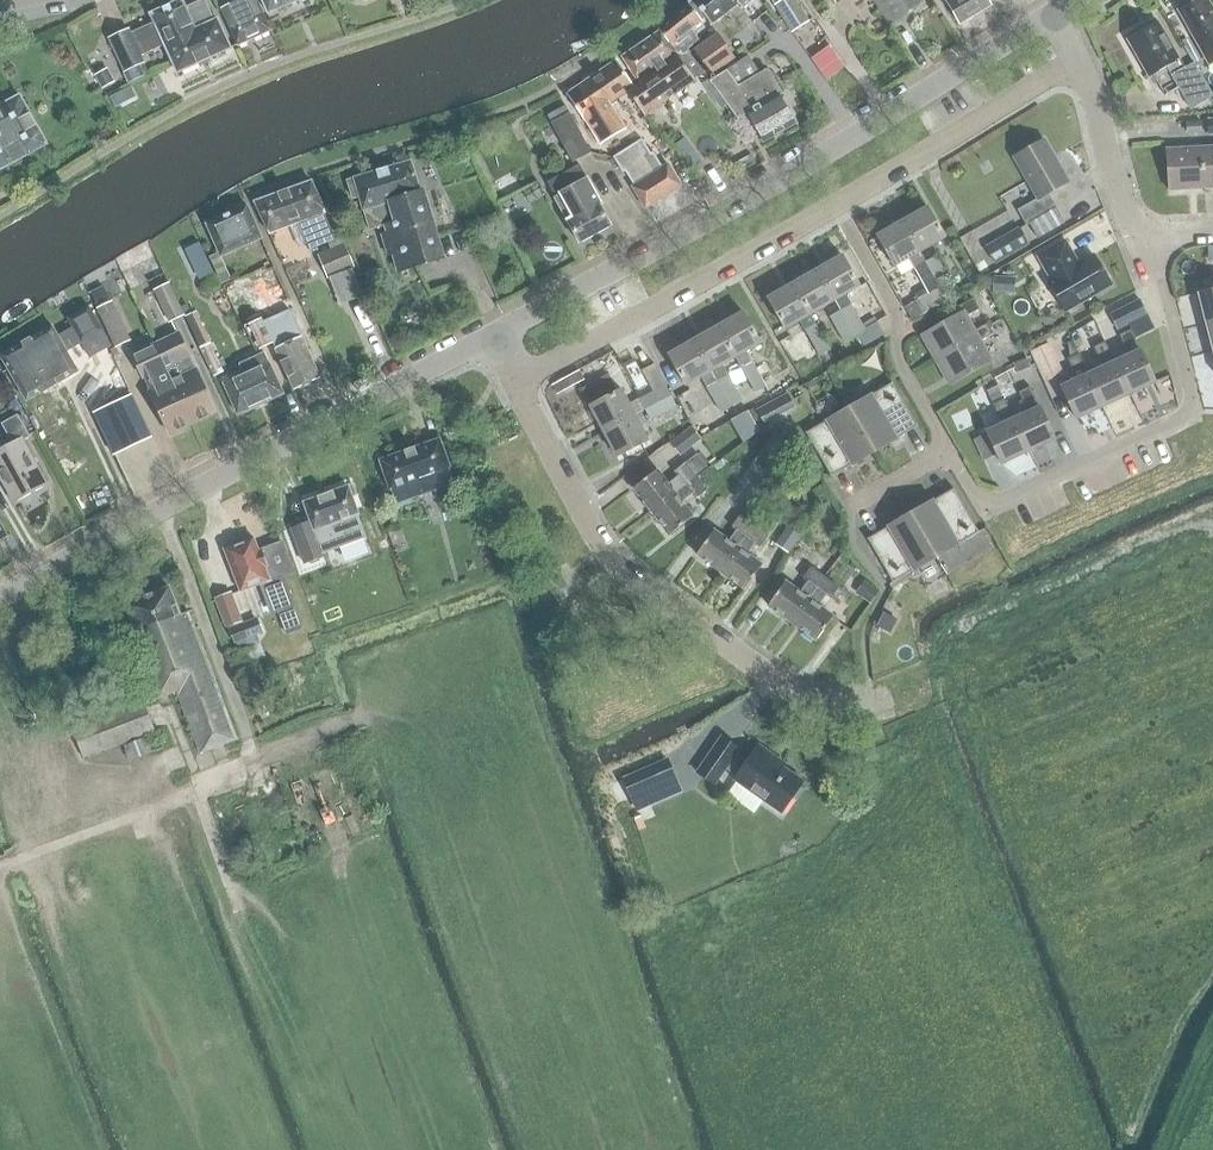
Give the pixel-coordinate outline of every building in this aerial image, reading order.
[(187,13),(185,7),(181,0),(180,0),(150,14),(154,22),(130,33),(128,29),(109,38),(124,71),(144,62),(141,55),(165,45),(164,44),(196,29),(195,25),(193,26),(187,13)] [(165,45),(177,72),(230,48),(217,19),(214,20),(205,0),(201,0),(185,7),(187,13),(193,26),(195,25),(196,29),(164,44),(165,45)] [(270,30),(256,0),(242,0),(221,9),(238,45),(270,30)] [(296,0),(262,0),(268,13),(296,0)] [(751,0),(693,0),(711,25),(738,3),(741,8),(751,0)] [(795,0),(771,0),(792,32),(809,22),(795,0)] [(924,0),(874,0),(889,23),(924,0)] [(990,5),(987,0),(945,0),(959,24),(990,5)] [(1178,10),(1199,47),(1205,57),(1210,65),(1212,63),(1212,9),(1208,0),(1196,0),(1193,2),(1190,1),(1182,5),(1181,8),(1178,10)] [(660,31),(676,53),(695,79),(704,73),(687,49),(698,40),(696,36),(696,35),(691,29),(701,21),(687,3),(656,27),(660,31)] [(1198,69),(1194,62),(1185,67),(1172,45),(1170,46),(1156,23),(1128,39),(1150,77),(1166,67),(1190,110),(1212,96),(1212,94),(1198,69)] [(695,79),(676,53),(660,31),(622,57),(637,79),(640,83),(627,92),(644,115),(695,79)] [(690,51),(707,74),(727,60),(730,58),(713,34),(690,51)] [(827,53),(810,62),(823,85),(840,76),(827,53)] [(759,73),(748,56),(715,78),(713,75),(710,77),(712,80),(710,81),(737,119),(747,113),(762,141),(795,123),(779,94),(781,94),(768,72),(764,71),(759,73)] [(625,129),(608,104),(633,87),(616,61),(566,94),(585,119),(586,119),(601,144),(625,129)] [(101,89),(115,82),(108,67),(94,75),(101,89)] [(121,89),(108,96),(112,106),(126,99),(121,89)] [(46,144),(19,96),(0,106),(0,169),(46,144)] [(573,163),(592,152),(570,112),(551,123),(573,163)] [(1187,134),(1202,133),(1201,121),(1186,122),(1187,134)] [(693,173),(704,165),(684,137),(673,145),(693,173)] [(650,153),(641,139),(613,157),(623,173),(625,171),(633,185),(631,186),(645,209),(681,186),(667,164),(662,167),(653,152),(650,153)] [(1043,140),(1014,157),(1038,198),(1017,210),(1026,226),(1029,224),(1057,208),(1049,193),(1068,183),(1043,140)] [(1212,188),(1212,147),(1202,148),(1204,188),(1212,188)] [(1168,190),(1204,188),(1202,148),(1166,150),(1168,190)] [(419,191),(410,161),(354,178),(354,179),(348,181),(353,198),(359,196),(363,210),(364,210),(369,229),(384,225),(387,232),(381,234),(388,256),(393,255),(398,271),(443,258),(423,190),(419,191)] [(560,175),(568,189),(555,196),(568,220),(567,221),(579,243),(610,226),(598,204),(601,203),(579,164),(560,175)] [(334,239),(323,213),(325,212),(311,181),(254,201),(268,232),(289,225),(297,222),(308,249),(334,239)] [(221,256),(260,238),(261,237),(246,205),(206,223),(219,252),(221,256)] [(919,252),(920,252),(945,238),(927,207),(902,221),(919,252)] [(926,262),(920,252),(919,252),(902,221),(877,236),(894,266),(909,258),(928,292),(918,299),(926,313),(947,301),(939,287),(925,262),(926,262)] [(995,265),(1030,245),(1019,227),(985,246),(995,265)] [(1079,262),(1066,239),(1035,257),(1048,279),(1046,280),(1065,314),(1113,286),(1094,253),(1079,262)] [(327,278),(354,267),(344,244),(317,256),(327,278)] [(222,285),(232,280),(221,256),(219,252),(209,257),(211,262),(222,285)] [(840,311),(854,336),(865,330),(850,305),(845,295),(859,286),(842,255),(817,270),(834,300),(840,311)] [(935,257),(926,262),(925,262),(939,287),(949,281),(935,257)] [(200,279),(213,273),(208,262),(195,268),(200,279)] [(810,314),(811,314),(834,300),(817,270),(792,284),(810,314)] [(1015,293),(1015,277),(994,276),(993,292),(1015,293)] [(170,322),(183,316),(168,283),(154,290),(170,322)] [(817,324),(811,314),(810,314),(792,284),(767,298),(785,329),(800,320),(820,355),(830,350),(817,324)] [(1197,293),(1205,324),(1212,322),(1212,289),(1197,293)] [(976,337),(973,331),(965,317),(979,309),(973,298),(959,307),(961,311),(922,334),(936,360),(976,337)] [(912,321),(926,313),(918,299),(904,306),(912,321)] [(1154,329),(1139,299),(1108,314),(1117,330),(1128,325),(1135,338),(1154,329)] [(112,300),(96,308),(115,348),(131,340),(112,300)] [(81,342),(102,331),(88,306),(67,318),(81,342)] [(290,310),(263,322),(294,389),(297,387),(300,389),(310,385),(310,381),(319,377),(290,310)] [(844,342),(854,336),(840,311),(830,317),(844,342)] [(717,326),(735,357),(741,368),(751,362),(745,352),(760,343),(742,312),(718,326),(717,326)] [(261,318),(244,326),(256,351),(273,344),(261,318)] [(976,337),(936,360),(951,385),(991,362),(979,342),(993,334),(987,323),(973,331),(976,337)] [(26,401),(77,371),(52,326),(0,356),(26,401)] [(722,364),(735,357),(717,326),(693,340),(710,371),(716,382),(727,375),(728,375),(722,364)] [(1113,362),(1128,395),(1155,382),(1131,330),(1119,335),(1124,346),(1128,345),(1132,354),(1114,362),(1113,362)] [(155,344),(193,423),(216,413),(178,333),(155,344)] [(685,386),(710,371),(693,340),(668,355),(685,386)] [(1049,342),(1029,352),(1043,383),(1064,374),(1049,342)] [(1113,362),(1114,362),(1105,342),(1093,347),(1098,358),(1102,357),(1106,366),(1088,374),(1087,374),(1102,407),(1128,395),(1113,362)] [(211,343),(200,347),(213,376),(223,372),(211,343)] [(170,434),(193,423),(155,344),(132,355),(170,434)] [(237,414),(283,394),(264,352),(238,364),(241,370),(221,380),(237,414)] [(1087,374),(1088,374),(1079,354),(1067,359),(1072,370),(1076,369),(1080,378),(1061,386),(1076,419),(1102,407),(1087,374)] [(1030,368),(1026,358),(1013,364),(1017,374),(1030,368)] [(755,392),(765,387),(751,362),(741,368),(755,392)] [(653,365),(641,371),(652,392),(665,385),(653,365)] [(716,382),(731,406),(741,400),(727,375),(716,382)] [(721,412),(731,406),(716,382),(706,387),(721,412)] [(848,406),(875,453),(899,439),(898,438),(918,427),(892,382),(873,394),(872,393),(848,406)] [(645,409),(670,396),(665,385),(652,392),(629,405),(621,389),(589,406),(603,432),(634,415),(635,416),(645,410),(645,409)] [(1013,419),(999,388),(997,385),(986,390),(998,416),(1001,414),(1005,423),(986,431),(1001,464),(1028,452),(1013,419)] [(1013,419),(1028,452),(1054,439),(1030,387),(1018,392),(1024,404),(1027,402),(1031,411),(1013,419)] [(151,438),(130,395),(94,412),(114,455),(118,453),(118,452),(129,447),(129,448),(135,445),(135,444),(146,439),(146,440),(151,438)] [(645,409),(645,410),(651,420),(676,407),(670,396),(645,409)] [(851,467),(875,453),(848,406),(824,420),(825,421),(805,433),(831,477),(851,466),(851,467)] [(733,420),(741,445),(760,439),(752,414),(733,420)] [(648,441),(635,416),(634,415),(603,432),(617,457),(648,441)] [(46,484),(22,440),(28,437),(16,416),(1,424),(12,444),(0,451),(0,478),(14,502),(46,484)] [(669,442),(679,455),(700,439),(691,426),(690,425),(669,442)] [(777,481),(798,450),(774,433),(752,463),(777,481)] [(394,504),(453,482),(437,438),(378,461),(394,504)] [(651,512),(696,477),(695,476),(707,466),(698,454),(685,464),(675,472),(678,476),(667,485),(656,470),(633,488),(651,512)] [(696,477),(651,512),(669,535),(692,517),(681,502),(692,494),(695,498),(706,490),(696,477)] [(309,519),(290,527),(304,564),(325,556),(324,554),(367,537),(363,526),(347,484),(302,501),(309,519)] [(909,512),(936,559),(960,545),(960,544),(980,533),(954,488),(934,499),(933,498),(909,512)] [(912,573),(936,559),(909,512),(885,526),(886,527),(866,539),(892,583),(912,572),(912,573)] [(761,516),(753,526),(767,536),(777,522),(766,514),(763,518),(761,516)] [(721,572),(753,526),(740,516),(732,527),(736,530),(728,541),(714,531),(696,554),(721,572)] [(788,554),(802,533),(789,524),(775,545),(788,554)] [(753,526),(721,572),(745,589),(762,565),(747,554),(755,543),(759,546),(767,536),(753,526)] [(262,582),(274,612),(293,604),(282,576),(293,571),(283,545),(259,554),(253,538),(224,549),(240,590),(262,582)] [(792,623),(825,577),(824,577),(833,565),(820,556),(811,568),(803,578),(808,581),(800,592),(785,582),(768,605),(792,623)] [(825,577),(792,623),(816,640),(833,616),(818,605),(826,594),(830,598),(838,587),(825,577)] [(870,603),(879,591),(865,580),(855,593),(870,603)] [(179,613),(169,587),(125,604),(136,631),(128,634),(153,701),(175,692),(197,753),(235,738),(186,610),(179,613)] [(225,628),(243,621),(232,592),(214,599),(225,628)] [(890,633),(897,620),(883,613),(876,626),(890,633)] [(234,644),(264,632),(258,617),(228,629),(234,644)] [(82,757),(153,730),(142,699),(70,725),(82,757)] [(746,764),(734,756),(739,750),(721,737),(697,772),(714,785),(726,768),(737,776),(734,780),(781,813),(803,781),(773,761),(776,758),(759,746),(746,764)] [(624,779),(636,809),(680,790),(673,773),(647,784),(642,771),(624,779)]
